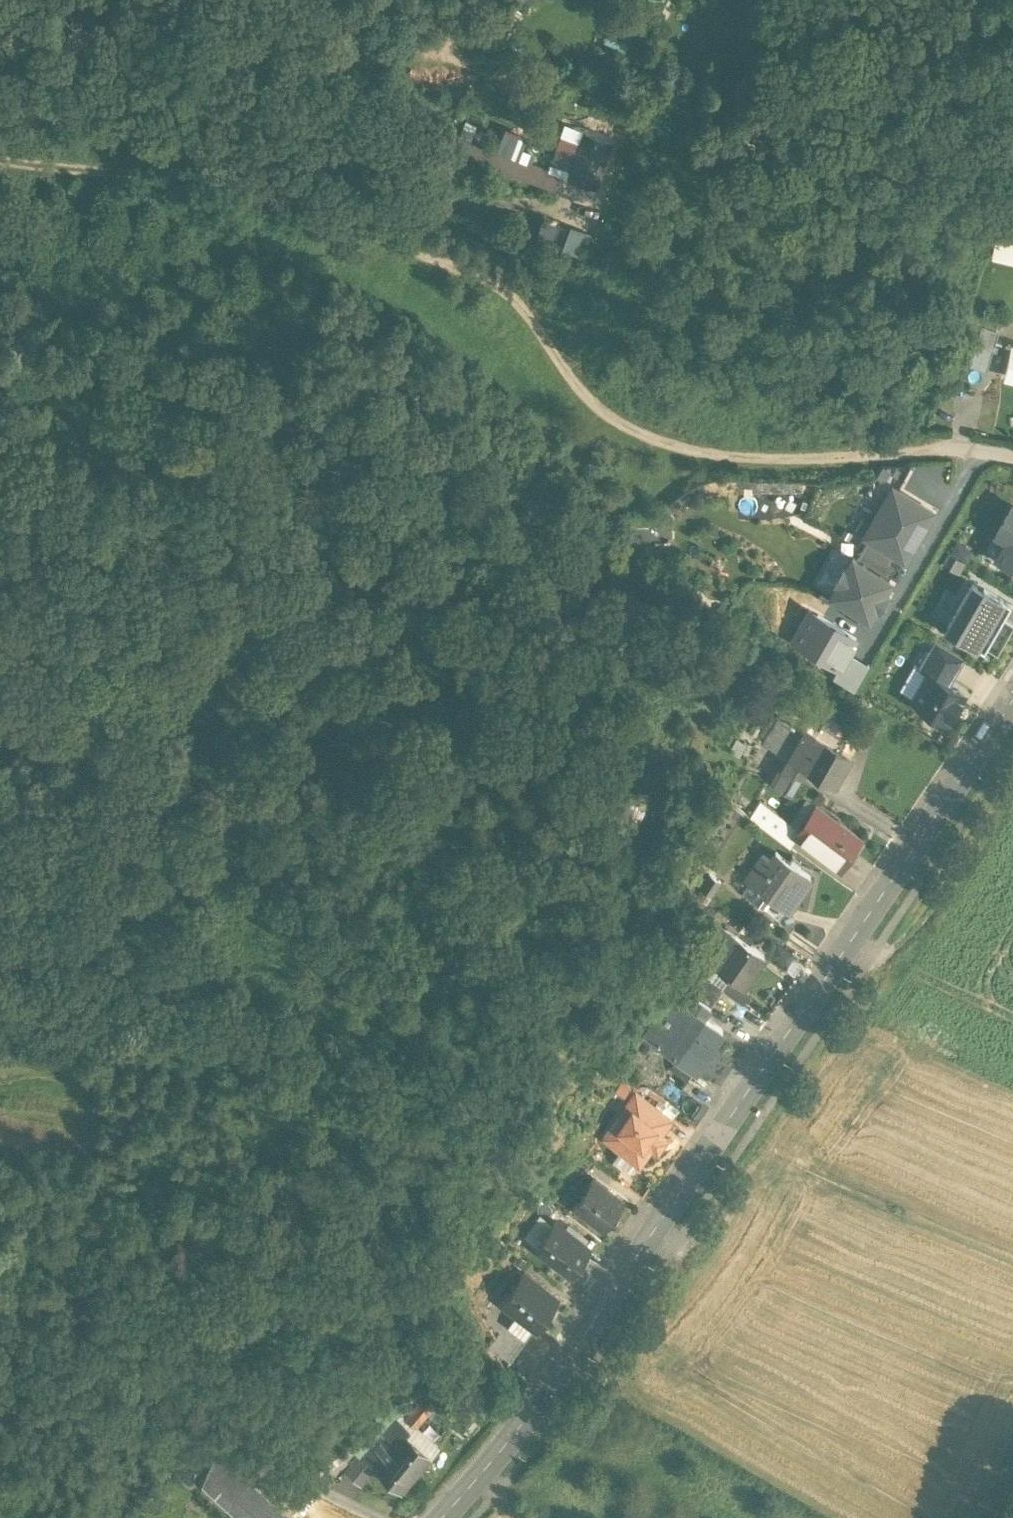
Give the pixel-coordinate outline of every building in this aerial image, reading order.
[(610,130),(584,121),(569,164),(594,173),(610,130)] [(459,125),(450,122),(444,139),(452,142),(459,125)] [(508,132),(502,130),(499,139),(459,125),(452,142),(531,170),(537,153),(516,145),(523,126),(517,123),(515,130),(509,128),(508,132)] [(559,160),(537,153),(531,170),(553,178),(559,160)] [(1005,374),(1012,375),(1012,347),(1011,346),(1005,374)] [(894,491),(866,541),(869,542),(900,560),(904,562),(933,512),(894,491)] [(996,556),(1012,565),(1012,506),(1012,505),(998,530),(1008,535),(996,556)] [(888,581),(900,560),(869,542),(857,563),(888,581)] [(857,563),(853,561),(846,573),(844,571),(836,585),(838,587),(831,600),(869,621),(876,608),(879,610),(887,597),(883,594),(890,582),(888,581),(857,563)] [(973,583),(946,631),(983,651),(1010,603),(973,583)] [(801,631),(793,645),(839,671),(847,657),(856,642),(818,620),(809,636),(801,631)] [(929,677),(949,688),(964,661),(935,645),(920,671),(929,677)] [(789,656),(778,674),(793,683),(804,665),(789,656)] [(839,671),(834,681),(854,693),(868,668),(847,657),(839,671)] [(949,688),(929,677),(913,705),(947,724),(963,695),(949,688)] [(807,721),(793,713),(787,724),(801,732),(807,721)] [(822,730),(807,721),(801,732),(807,735),(816,740),(822,730)] [(801,732),(787,724),(771,751),(789,761),(791,763),(807,735),(801,732)] [(839,740),(822,730),(816,740),(840,754),(846,744),(844,742),(846,740),(841,737),(839,740)] [(807,735),(791,763),(808,772),(836,788),(852,760),(840,754),(816,740),(807,735)] [(747,740),(733,765),(752,776),(766,751),(747,740)] [(791,763),(789,761),(779,779),(791,786),(793,782),(800,786),(808,772),(791,763)] [(791,786),(779,779),(773,790),(792,801),(800,786),(793,782),(791,786)] [(861,839),(817,809),(797,840),(796,841),(797,842),(840,870),(861,839)] [(797,840),(777,826),(769,837),(791,852),(797,842),(796,841),(797,840)] [(811,880),(776,856),(771,865),(764,860),(747,884),(770,900),(783,909),(789,899),(795,903),(811,880)] [(702,876),(695,892),(705,896),(712,880),(702,876)] [(770,900),(751,887),(745,897),(763,911),(764,910),(770,900)] [(770,900),(764,910),(776,919),(783,909),(770,900)] [(719,931),(700,959),(706,964),(715,970),(735,940),(719,931)] [(735,940),(715,970),(731,981),(744,990),(754,975),(751,973),(762,958),(735,940)] [(715,970),(706,964),(703,981),(704,982),(722,994),(731,981),(715,970)] [(722,994),(704,982),(696,994),(716,1007),(724,996),(722,994)] [(716,1007),(696,994),(692,1000),(693,1001),(694,1000),(712,1013),(716,1007)] [(712,1013),(694,1000),(693,1001),(687,1011),(705,1023),(712,1013)] [(673,1001),(645,1041),(659,1051),(687,1011),(673,1001)] [(705,1023),(687,1011),(659,1051),(678,1064),(695,1076),(723,1036),(705,1023)] [(695,1076),(678,1064),(670,1075),(688,1087),(695,1076)] [(636,1099),(611,1134),(619,1141),(613,1149),(639,1167),(670,1123),(636,1099)] [(621,1203),(591,1183),(573,1209),(603,1229),(621,1203)] [(588,1251),(553,1227),(535,1252),(570,1276),(588,1251)] [(557,1300),(525,1278),(504,1308),(515,1316),(536,1330),(557,1300)] [(515,1316),(490,1352),(511,1367),(536,1330),(515,1316)] [(429,1398),(408,1423),(416,1429),(437,1404),(429,1398)] [(375,1472),(412,1431),(400,1419),(389,1424),(360,1458),(373,1468),(375,1472)] [(412,1431),(375,1472),(401,1494),(437,1452),(412,1431)] [(360,1458),(345,1477),(358,1487),(373,1468),(360,1458)] [(218,1461),(201,1496),(228,1517),(284,1517),(218,1461)]
